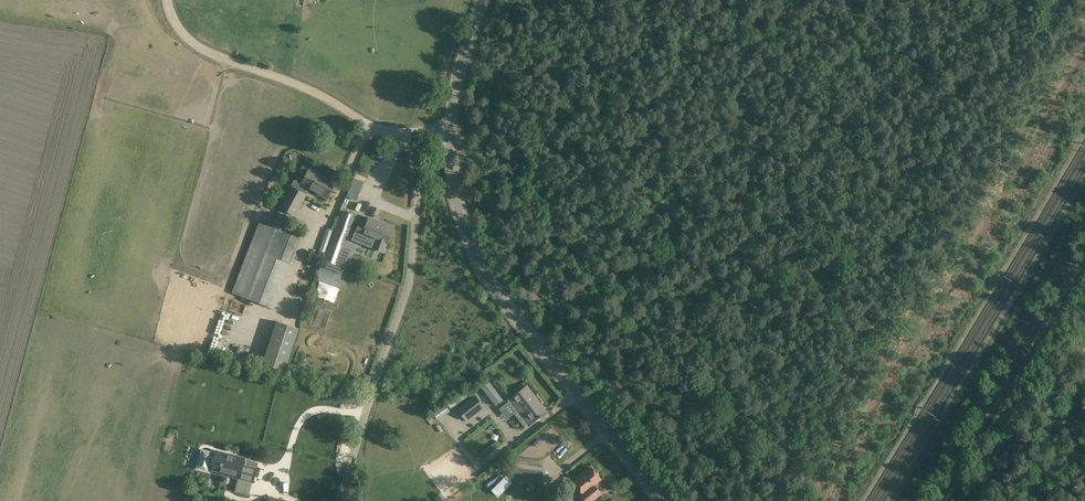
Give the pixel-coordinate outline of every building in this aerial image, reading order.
[(311,170),(302,186),(309,190),(327,199),(335,182),(311,170)] [(357,200),(363,182),(354,178),(347,197),(357,200)] [(300,209),(309,190),(302,186),(298,183),(296,187),(291,185),(283,202),(278,212),(263,251),(293,263),(303,237),(283,229),(291,213),(295,215),(299,208),(300,209)] [(307,201),(302,211),(309,214),(314,205),(307,201)] [(335,232),(345,235),(354,215),(342,210),(334,231),(335,232)] [(360,222),(356,233),(363,236),(363,235),(377,240),(374,249),(384,253),(387,244),(387,245),(394,228),(369,218),(367,225),(360,222)] [(326,229),(318,254),(318,256),(322,257),(331,231),(326,229)] [(334,264),(345,235),(335,232),(334,231),(323,260),(334,264)] [(263,251),(245,298),(274,310),(293,263),(263,251)] [(291,296),(290,301),(301,305),(303,300),(291,296)] [(262,363),(285,371),(299,328),(277,321),(262,363)] [(492,403),(503,396),(491,378),(481,384),(492,403)] [(527,387),(512,399),(525,415),(522,416),(529,425),(546,411),(527,387)] [(344,393),(327,390),(325,399),(325,400),(342,403),(344,393)] [(430,406),(433,400),(425,395),(421,400),(430,406)] [(475,396),(457,410),(467,422),(486,408),(475,396)] [(501,417),(512,408),(506,401),(495,411),(501,417)] [(445,405),(434,413),(439,420),(450,412),(445,405)] [(594,486),(601,481),(592,469),(596,466),(593,463),(601,456),(597,450),(574,469),(581,477),(572,484),(580,495),(577,498),(579,500),(594,500),(601,495),(594,486)] [(217,452),(212,474),(237,480),(234,493),(248,496),(251,482),(253,483),(256,469),(243,466),(244,459),(217,452)] [(294,474),(296,465),(273,460),(271,469),(294,474)] [(515,460),(514,475),(541,478),(543,464),(515,460)] [(445,498),(441,493),(434,497),(437,500),(442,500),(445,498)]
